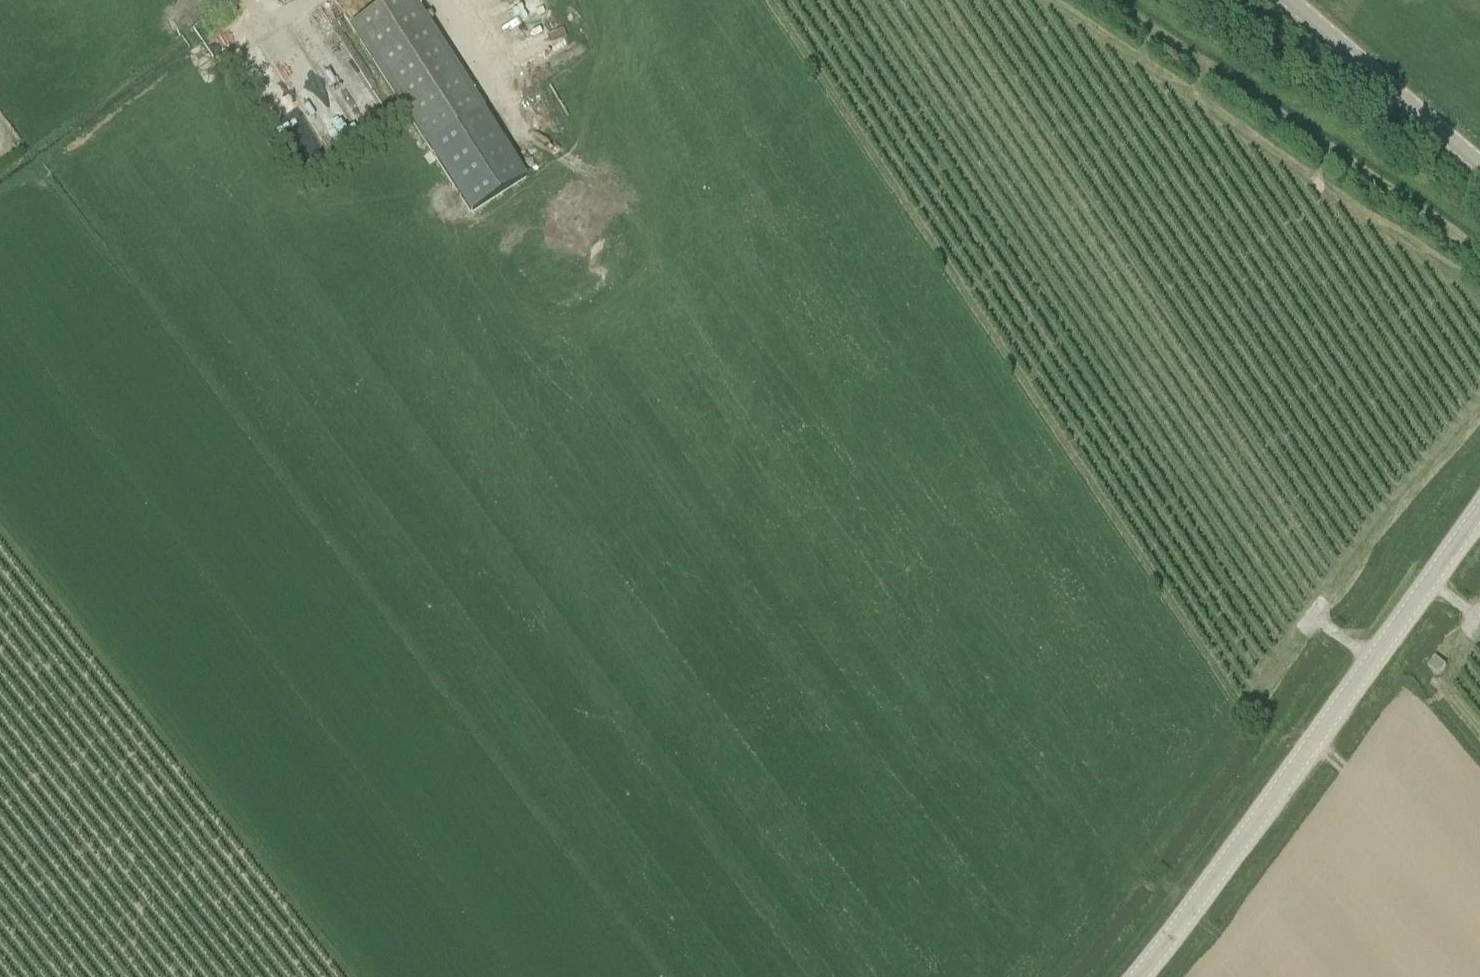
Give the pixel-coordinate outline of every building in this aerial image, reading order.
[(204,8),(218,0),(199,0),(204,8)] [(470,214),(527,177),(413,0),(392,0),(350,27),(410,120),(427,146),(470,214)] [(527,12),(541,56),(564,49),(551,4),(527,12)] [(366,123),(386,108),(343,53),(323,68),(366,123)]
